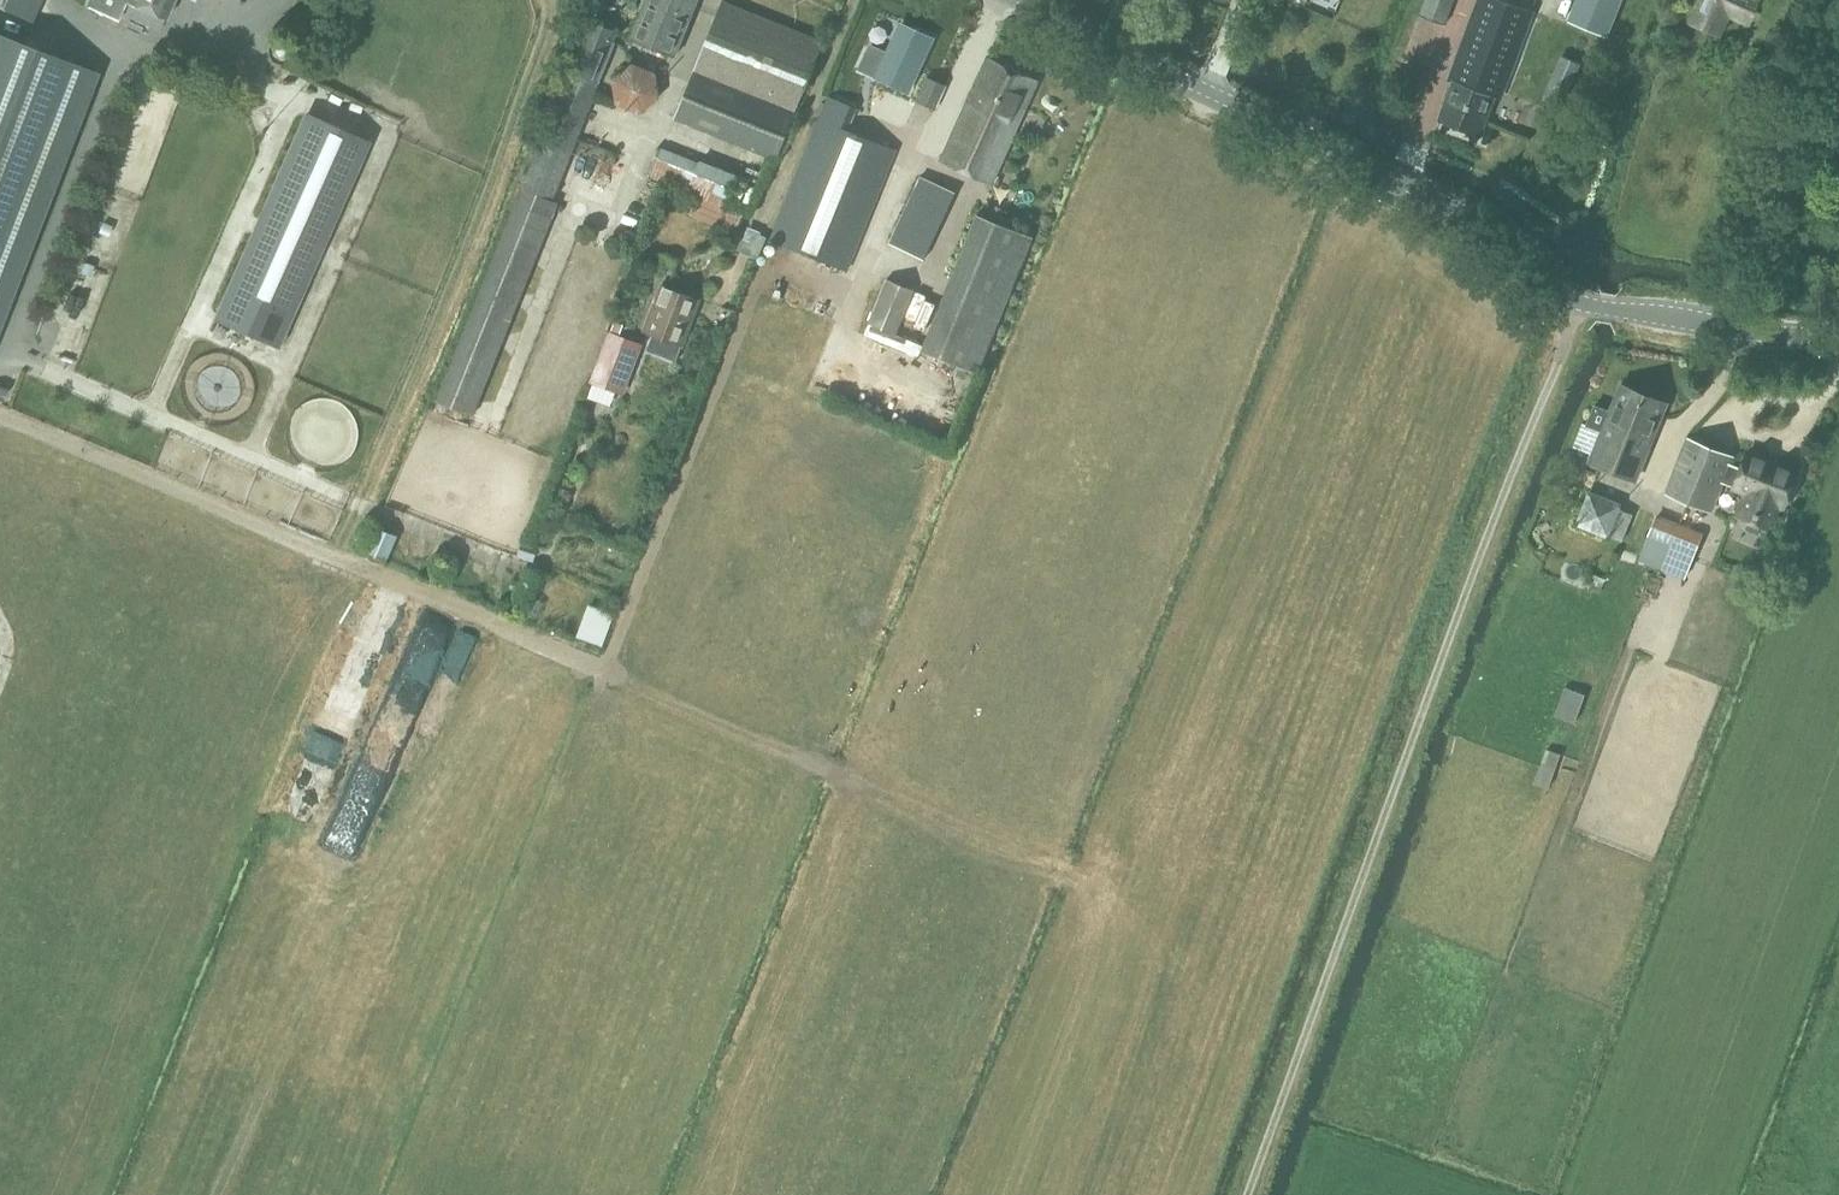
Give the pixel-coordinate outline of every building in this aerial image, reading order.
[(4,9),(30,21),(39,0),(8,0),(4,9)] [(117,18),(120,11),(161,29),(174,0),(92,0),(89,6),(117,18)] [(632,37),(675,55),(698,0),(647,0),(632,37)] [(1452,0),(1425,0),(1419,14),(1443,24),(1452,0)] [(1440,119),(1478,134),(1492,98),(1496,99),(1502,81),(1505,82),(1533,11),(1530,10),(1525,8),(1520,6),(1510,2),(1504,0),(1481,0),(1449,80),(1454,82),(1440,119)] [(1569,21),(1607,36),(1622,0),(1577,0),(1569,21)] [(1695,21),(1719,32),(1729,11),(1749,20),(1758,0),(1704,0),(1695,21)] [(724,2),(677,118),(778,158),(825,42),(724,2)] [(576,58),(572,69),(440,399),(476,414),(561,201),(555,199),(601,83),(597,81),(618,30),(594,21),(579,59),(576,58)] [(871,44),(859,69),(910,93),(936,38),(902,22),(889,52),(871,44)] [(97,71),(0,34),(0,327),(97,71)] [(942,160),(991,183),(1039,80),(989,57),(942,160)] [(634,61),(613,79),(617,105),(641,114),(661,98),(658,71),(634,61)] [(1405,81),(1419,85),(1425,68),(1410,64),(1405,81)] [(928,77),(918,100),(936,108),(947,86),(928,77)] [(829,96),(821,118),(773,239),(849,269),(897,148),(850,130),(859,108),(829,96)] [(259,220),(215,318),(260,339),(278,347),(321,247),(316,245),(361,137),(310,115),(265,223),(259,220)] [(1838,155),(1838,152),(1826,147),(1818,167),(1832,173),(1838,155)] [(652,177),(698,196),(699,195),(725,205),(736,177),(664,148),(652,177)] [(924,258),(955,191),(923,176),(891,242),(924,258)] [(699,195),(698,196),(691,214),(736,233),(744,213),(725,205),(699,195)] [(980,373),(1035,236),(978,214),(923,350),(980,373)] [(896,333),(914,289),(889,278),(870,322),(896,333)] [(646,331),(654,334),(649,350),(677,360),(683,345),(701,299),(664,285),(646,331)] [(625,395),(645,344),(610,331),(591,382),(625,395)] [(1588,425),(1602,430),(1590,460),(1636,478),(1667,403),(1622,385),(1611,411),(1596,406),(1588,425)] [(1734,457),(1690,439),(1668,492),(1712,510),(1724,482),(1731,463),(1734,457)] [(1742,468),(1731,463),(1724,482),(1748,492),(1738,515),(1770,528),(1779,504),(1785,507),(1799,473),(1749,452),(1742,468)] [(1610,537),(1624,504),(1591,490),(1577,523),(1610,537)] [(1655,524),(1641,559),(1663,567),(1677,533),(1655,524)] [(377,526),(366,552),(388,561),(399,535),(377,526)] [(1677,533),(1663,567),(1685,576),(1699,541),(1677,533)] [(1575,723),(1586,694),(1566,686),(1555,716),(1575,723)] [(1549,788),(1561,754),(1547,749),(1536,784),(1549,788)]
